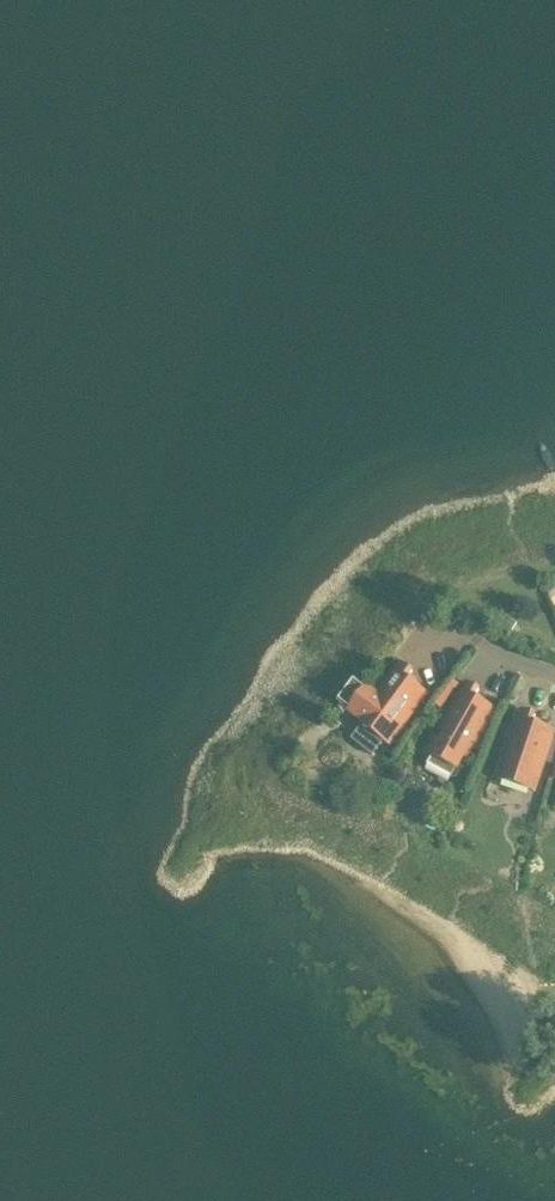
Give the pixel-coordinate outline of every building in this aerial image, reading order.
[(367,686),(349,710),(360,718),(358,720),(389,743),(426,692),(407,678),(413,670),(401,662),(377,694),(367,686)] [(433,732),(423,749),(433,754),(428,763),(452,776),(472,741),(476,743),(495,708),(474,697),(479,688),(466,681),(440,728),(444,730),(440,737),(433,732)] [(535,713),(521,709),(498,778),(534,790),(554,730),(532,722),(535,713)]
